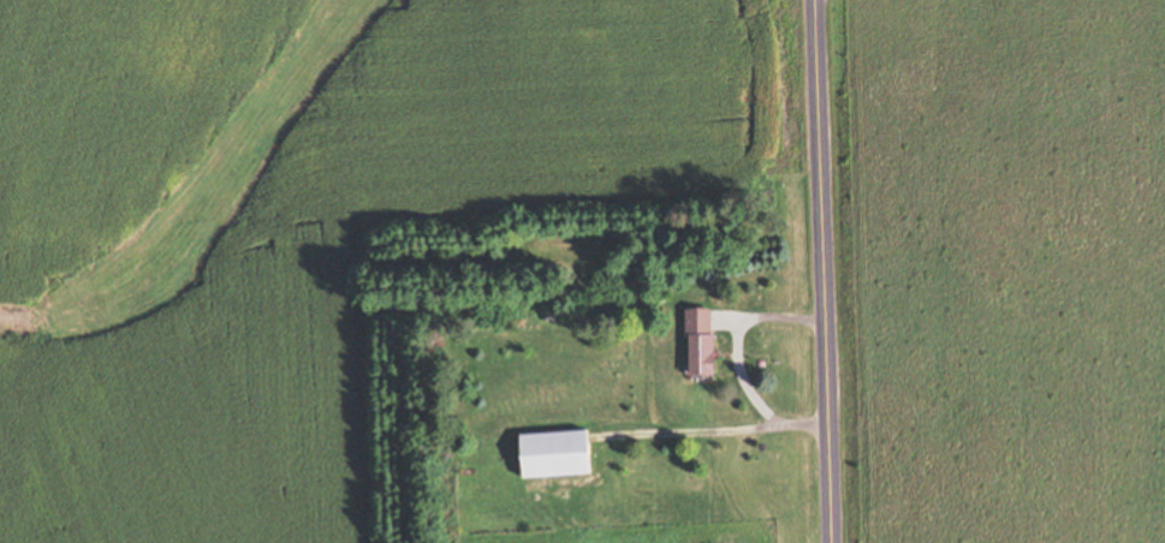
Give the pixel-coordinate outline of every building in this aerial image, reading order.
[(718,377),(717,310),(688,310),(689,378),(718,377)] [(596,478),(594,433),(525,436),(526,480),(596,478)]
